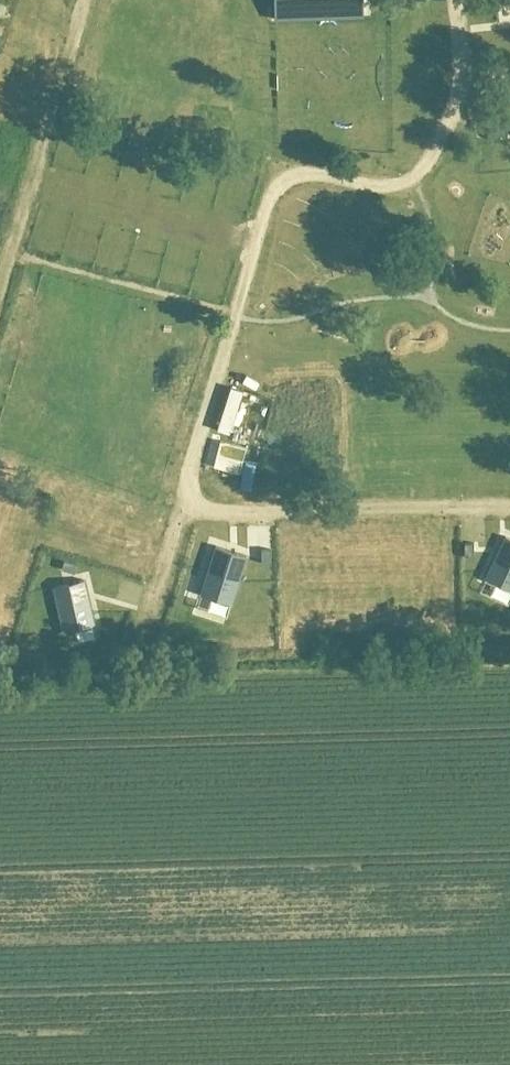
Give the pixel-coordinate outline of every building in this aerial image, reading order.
[(274,21),(293,20),(292,0),(273,0),(274,21)] [(485,580),(509,592),(509,541),(504,538),(485,580)] [(473,545),(464,545),(464,559),(473,559),(473,545)] [(215,547),(200,596),(230,605),(246,557),(215,547)] [(270,551),(260,551),(261,565),(270,565),(270,551)] [(63,562),(61,571),(74,575),(77,566),(63,562)] [(83,581),(53,588),(64,634),(94,626),(83,581)]
